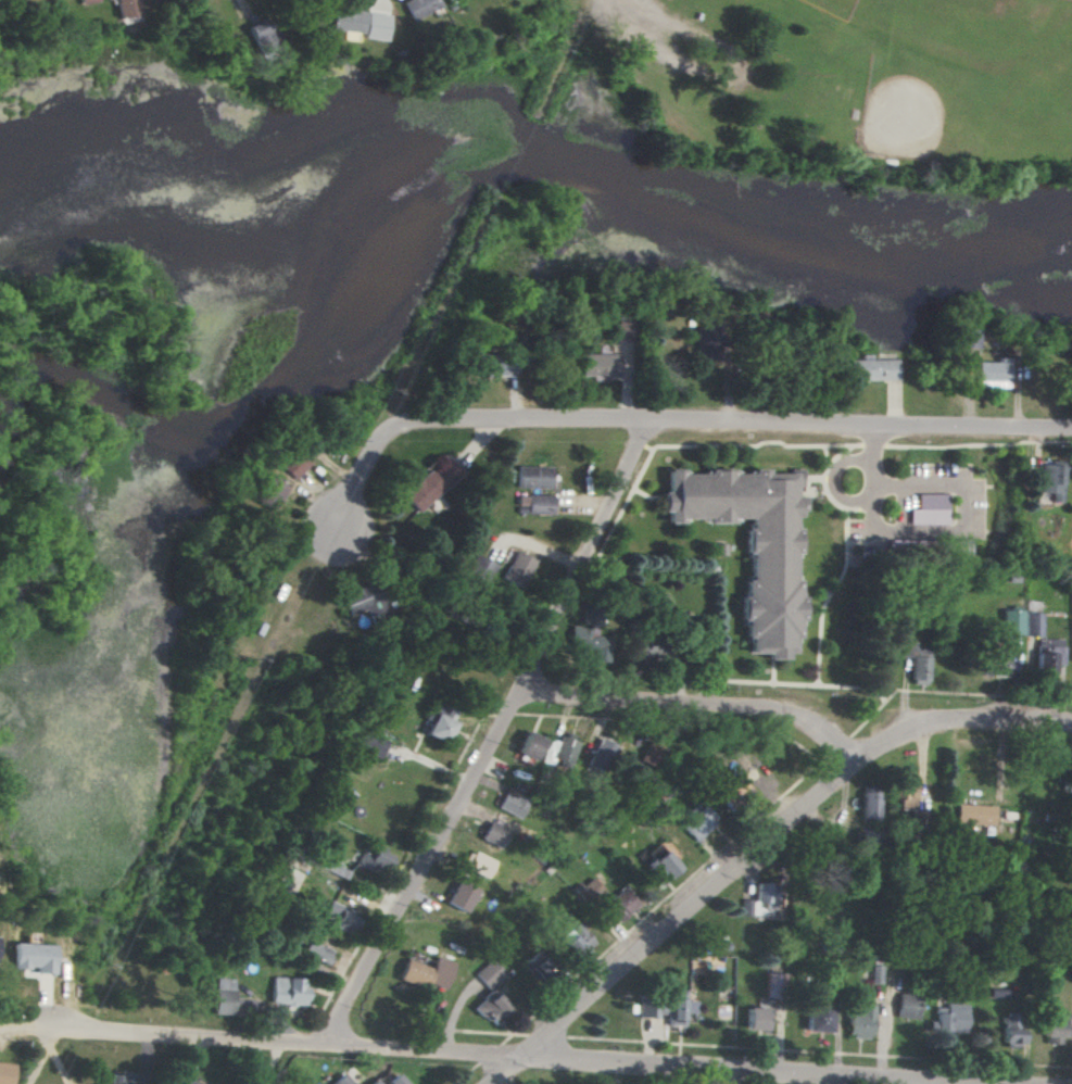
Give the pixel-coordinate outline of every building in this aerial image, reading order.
[(138,0),(115,0),(119,19),(141,14),(138,0)] [(436,0),(402,0),(401,0),(410,20),(439,7),(436,0)] [(330,32),(386,39),(389,15),(333,8),(330,32)] [(275,24),(266,27),(264,20),(250,24),(260,53),(283,46),(275,24)] [(719,360),(718,320),(693,320),(694,360),(719,360)] [(957,348),(977,348),(977,329),(957,329),(957,348)] [(507,377),(507,354),(476,353),(475,376),(507,377)] [(618,355),(577,354),(577,376),(617,377),(618,355)] [(897,379),(896,359),(870,359),(869,354),(860,355),(860,360),(848,360),(848,380),(897,379)] [(976,362),(975,381),(1008,382),(1008,358),(994,357),(994,362),(976,362)] [(280,465),(293,479),(312,461),(299,447),(280,465)] [(401,494),(417,512),(460,473),(444,455),(401,494)] [(1062,461),(1048,461),(1048,464),(1038,464),(1037,493),(1049,493),(1049,502),(1061,502),(1062,461)] [(550,467),(515,466),(514,488),(549,488),(550,467)] [(748,519),(745,555),(747,555),(742,622),(745,623),(744,638),(749,638),(748,653),(766,654),(766,658),(786,660),(787,653),(795,654),(797,620),(799,620),(802,580),(793,579),(801,469),(787,469),(787,476),(667,468),(665,492),(661,491),(660,511),(667,511),(666,522),(680,523),(681,519),(733,523),(733,518),(748,519)] [(272,514),(288,484),(267,474),(252,504),(272,514)] [(551,514),(552,493),(525,493),(524,496),(516,496),(515,513),(551,514)] [(946,524),(946,494),(916,494),(916,509),(909,509),(909,523),(946,524)] [(520,588),(533,560),(512,551),(500,579),(520,588)] [(495,565),(473,554),(462,573),(484,585),(495,565)] [(387,617),(374,582),(340,594),(348,615),(366,608),(371,623),(387,617)] [(1021,635),(1021,610),(1002,610),(1002,634),(1021,635)] [(591,660),(608,661),(609,636),(596,636),(596,627),(570,626),(569,649),(591,649),(591,660)] [(1036,639),(1035,673),(1054,674),(1054,664),(1062,664),(1063,639),(1036,639)] [(929,685),(930,648),(915,647),(915,642),(902,641),(901,657),(911,658),(910,684),(929,685)] [(1008,656),(988,655),(987,675),(1007,676),(1008,656)] [(443,743),(453,723),(432,712),(422,733),(443,743)] [(517,754),(534,760),(542,738),(524,732),(517,754)] [(551,761),(569,768),(579,739),(561,732),(551,761)] [(586,766),(605,774),(617,746),(598,738),(586,766)] [(899,786),(899,809),(914,810),(914,778),(900,778),(900,786),(899,786)] [(496,809),(520,818),(528,797),(504,788),(496,809)] [(859,817),(879,818),(879,792),(860,792),(859,817)] [(678,822),(696,842),(719,821),(701,801),(678,822)] [(957,824),(995,825),(995,805),(957,804),(957,824)] [(910,827),(922,828),(924,812),(913,811),(910,827)] [(509,830),(488,821),(480,839),(501,849),(509,830)] [(660,886),(680,870),(659,842),(639,857),(660,886)] [(382,876),(391,855),(379,850),(366,844),(357,864),(382,876)] [(487,879),(495,861),(473,851),(465,869),(487,879)] [(576,890),(586,905),(605,893),(595,878),(576,890)] [(615,924),(638,909),(626,891),(603,906),(615,924)] [(320,920),(353,932),(359,915),(327,903),(320,920)] [(573,957),(594,947),(581,922),(560,933),(573,957)] [(326,964),(332,951),(308,939),(301,953),(326,964)] [(524,962),(540,980),(552,969),(536,951),(524,962)] [(398,978),(443,994),(455,963),(436,956),(431,968),(405,959),(398,978)] [(489,989),(505,973),(491,958),(475,974),(489,989)] [(880,984),(880,964),(870,964),(869,983),(880,984)] [(785,973),(764,973),(763,997),(784,998),(785,973)] [(270,1005),(305,1006),(306,987),(300,987),(300,978),(271,977),(270,1005)] [(213,1014),(232,1015),(233,978),(214,978),(213,1014)] [(509,1011),(495,990),(471,1006),(480,1019),(486,1015),(492,1023),(509,1011)] [(966,1004),(945,1003),(944,1009),(935,1008),(934,1031),(965,1033),(966,1004)] [(831,1005),(806,1004),(805,1032),(830,1032),(831,1005)] [(847,1038),(870,1039),(872,1005),(848,1004),(847,1038)] [(764,1030),(764,1008),(745,1008),(745,1030),(764,1030)] [(1000,1044),(1020,1045),(1021,1013),(1001,1012),(1000,1044)] [(0,1062),(0,1083),(6,1083),(8,1063),(0,1062)] [(344,1073),(333,1083),(354,1083),(344,1073)] [(395,1073),(384,1083),(405,1083),(395,1073)] [(108,1075),(108,1083),(121,1083),(121,1075),(108,1075)]
